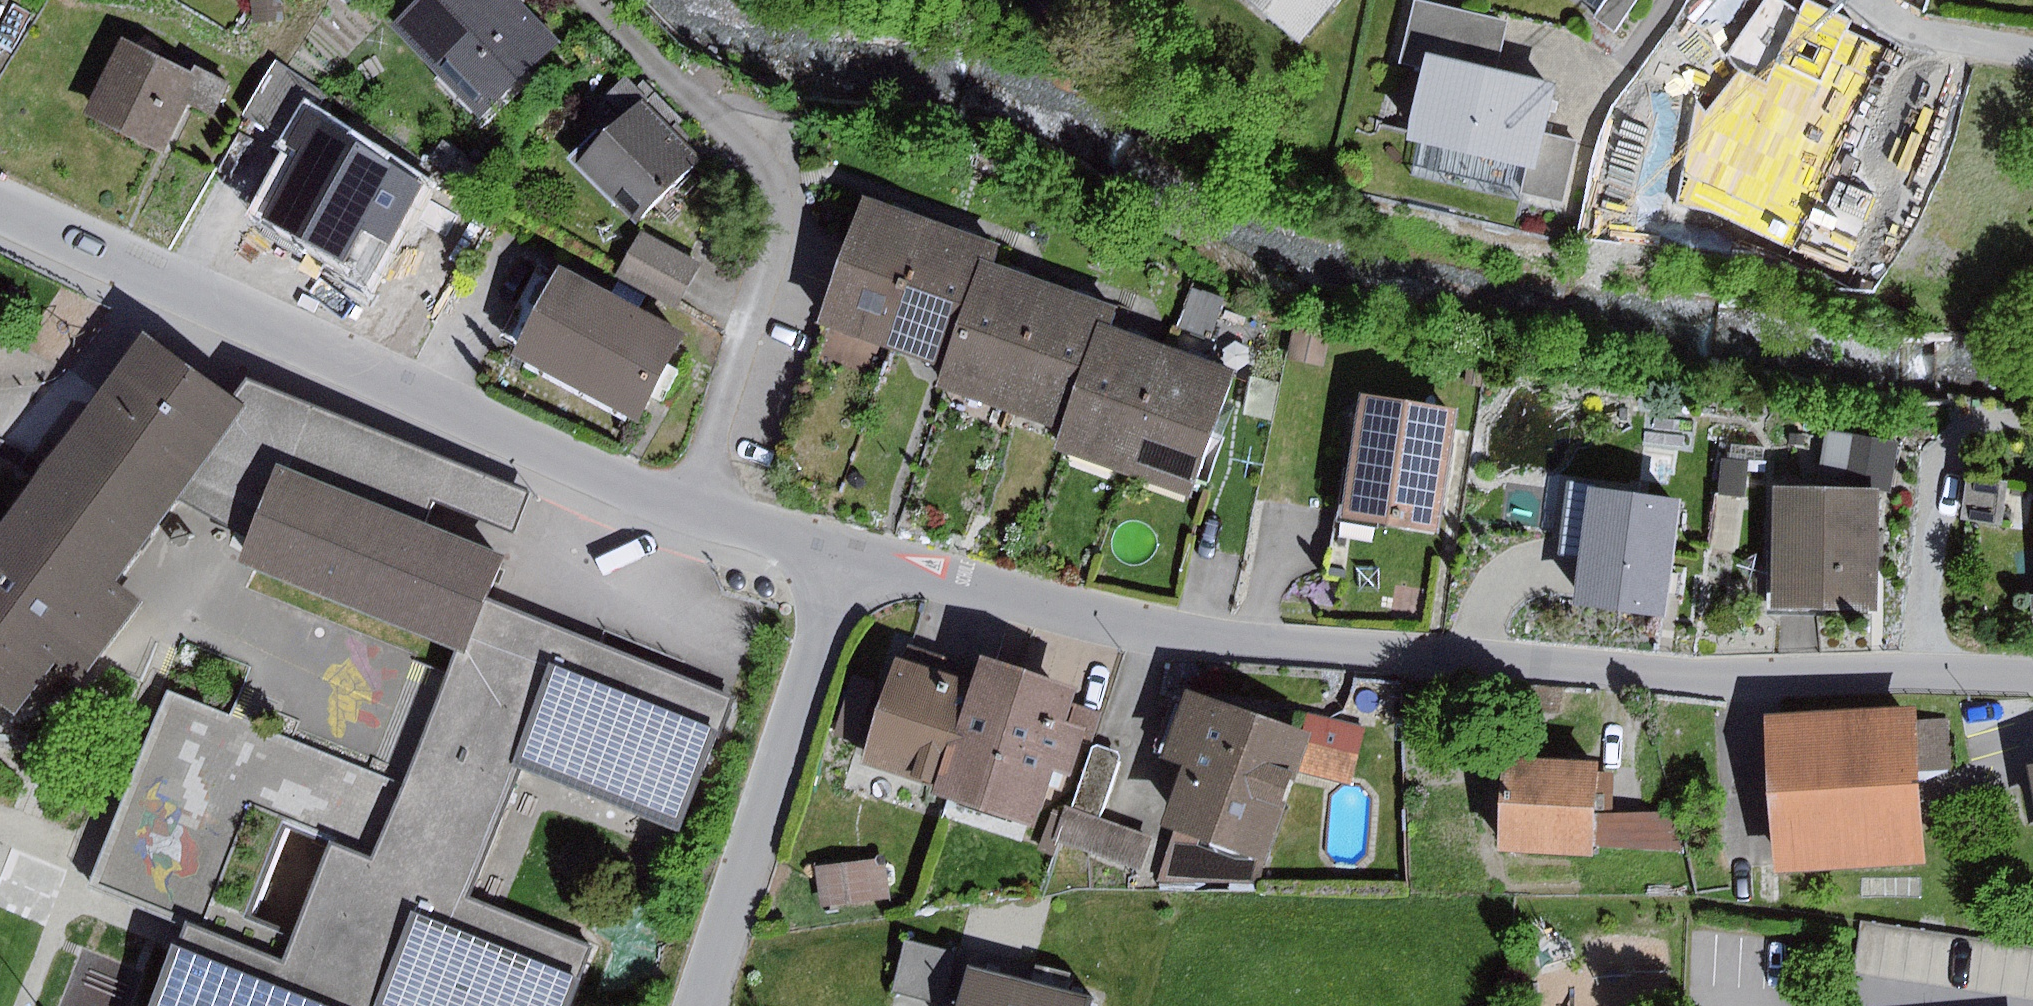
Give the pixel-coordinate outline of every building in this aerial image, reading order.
[(256,22),(285,19),(283,0),(254,0),(256,22)] [(391,26),(479,117),(558,40),(519,0),(418,0),(391,26)] [(1304,44),(1340,0),(1250,0),(1304,44)] [(1498,71),(1510,21),(1418,0),(1416,0),(1405,50),(1427,55),(1498,71)] [(1597,19),(1615,31),(1637,0),(1610,0),(1597,19)] [(190,74),(123,40),(83,116),(164,158),(191,106),(215,119),(233,84),(195,65),(190,74)] [(1498,71),(1427,55),(1408,139),(1538,168),(1546,134),(1557,83),(1498,71)] [(246,113),(291,140),(308,111),(320,89),(275,61),(246,113)] [(613,126),(642,99),(623,79),(594,106),(613,126)] [(613,126),(576,163),(636,224),(701,160),(642,99),(613,126)] [(430,182),(308,111),(291,140),(288,144),(297,149),(255,220),(368,287),(430,182)] [(1579,141),(1546,134),(1538,168),(1531,195),(1564,202),(1579,141)] [(928,219),(864,198),(822,323),(884,345),(928,219)] [(993,241),(928,219),(884,345),(950,366),(987,262),(993,241)] [(641,232),(619,271),(679,304),(700,265),(641,232)] [(1049,283),(987,262),(950,366),(942,389),(1004,410),(1049,283)] [(684,333),(560,267),(512,355),(636,418),(684,333)] [(1113,306),(1049,283),(1004,410),(1069,433),(1107,323),(1113,306)] [(1192,288),(1180,326),(1211,337),(1224,299),(1192,288)] [(884,345),(822,323),(794,400),(807,405),(786,465),(835,482),(884,345)] [(1169,344),(1107,323),(1069,433),(1063,451),(1126,472),(1169,344)] [(0,522),(0,708),(14,718),(55,662),(80,681),(139,602),(113,583),(178,497),(247,403),(145,327),(0,522)] [(1331,336),(1294,327),(1287,361),(1324,369),(1331,336)] [(1234,367),(1169,344),(1126,472),(1190,494),(1234,367)] [(1484,371),(1467,368),(1464,386),(1481,389),(1484,371)] [(1281,383),(1251,377),(1244,416),(1274,421),(1281,383)] [(260,387),(247,403),(178,497),(253,539),(242,567),(461,651),(482,597),(501,554),(423,521),(431,498),(446,461),(260,387)] [(1457,410),(1365,396),(1347,517),(1440,530),(1457,410)] [(1899,441),(1828,431),(1821,478),(1892,488),(1899,441)] [(1749,459),(1724,455),(1718,492),(1743,496),(1749,459)] [(530,493),(446,461),(431,498),(515,531),(530,493)] [(1583,559),(1593,487),(1594,479),(1568,475),(1557,556),(1583,559)] [(1968,477),(1963,519),(2029,527),(2032,498),(2032,486),(1968,477)] [(1683,499),(1593,487),(1583,559),(1577,602),(1667,614),(1683,499)] [(1878,492),(1778,490),(1775,612),(1876,613),(1878,492)] [(1440,530),(1347,517),(1338,582),(1431,595),(1440,530)] [(332,847),(287,957),(208,925),(182,915),(146,1005),(565,1005),(588,949),(463,899),(523,753),(562,652),(729,717),(735,698),(482,597),(461,651),(405,789),(375,864),(332,847)] [(729,717),(562,652),(523,753),(690,818),(729,717)] [(1077,685),(980,653),(970,681),(934,788),(932,796),(1034,830),(1055,769),(1071,774),(1086,728),(1065,721),(1077,685)] [(934,788),(970,681),(896,657),(862,765),(934,788)] [(854,676),(835,735),(857,742),(876,683),(854,676)] [(1309,731),(1187,688),(1163,756),(1184,764),(1162,824),(1263,860),(1309,731)] [(182,915),(208,925),(253,814),(332,847),(375,864),(405,789),(171,697),(97,885),(182,915)] [(1917,707),(1767,716),(1776,870),(1927,861),(1922,771),(1953,769),(1950,717),(1918,719),(1917,707)] [(1364,728),(1315,716),(1301,773),(1350,785),(1364,728)] [(1093,748),(1075,804),(1102,813),(1120,759),(1119,751),(1098,744),(1093,748)] [(1599,760),(1504,757),(1501,850),(1596,854),(1597,847),(1598,814),(1598,802),(1613,803),(1615,773),(1599,772),(1599,760)] [(1068,807),(1055,842),(1141,872),(1153,836),(1068,807)] [(1675,811),(1598,814),(1597,847),(1681,850),(1675,811)] [(885,858),(816,866),(821,910),(890,902),(885,858)] [(903,940),(890,989),(943,1003),(956,954),(903,940)] [(969,970),(960,1005),(1088,1005),(1090,1000),(969,970)]
